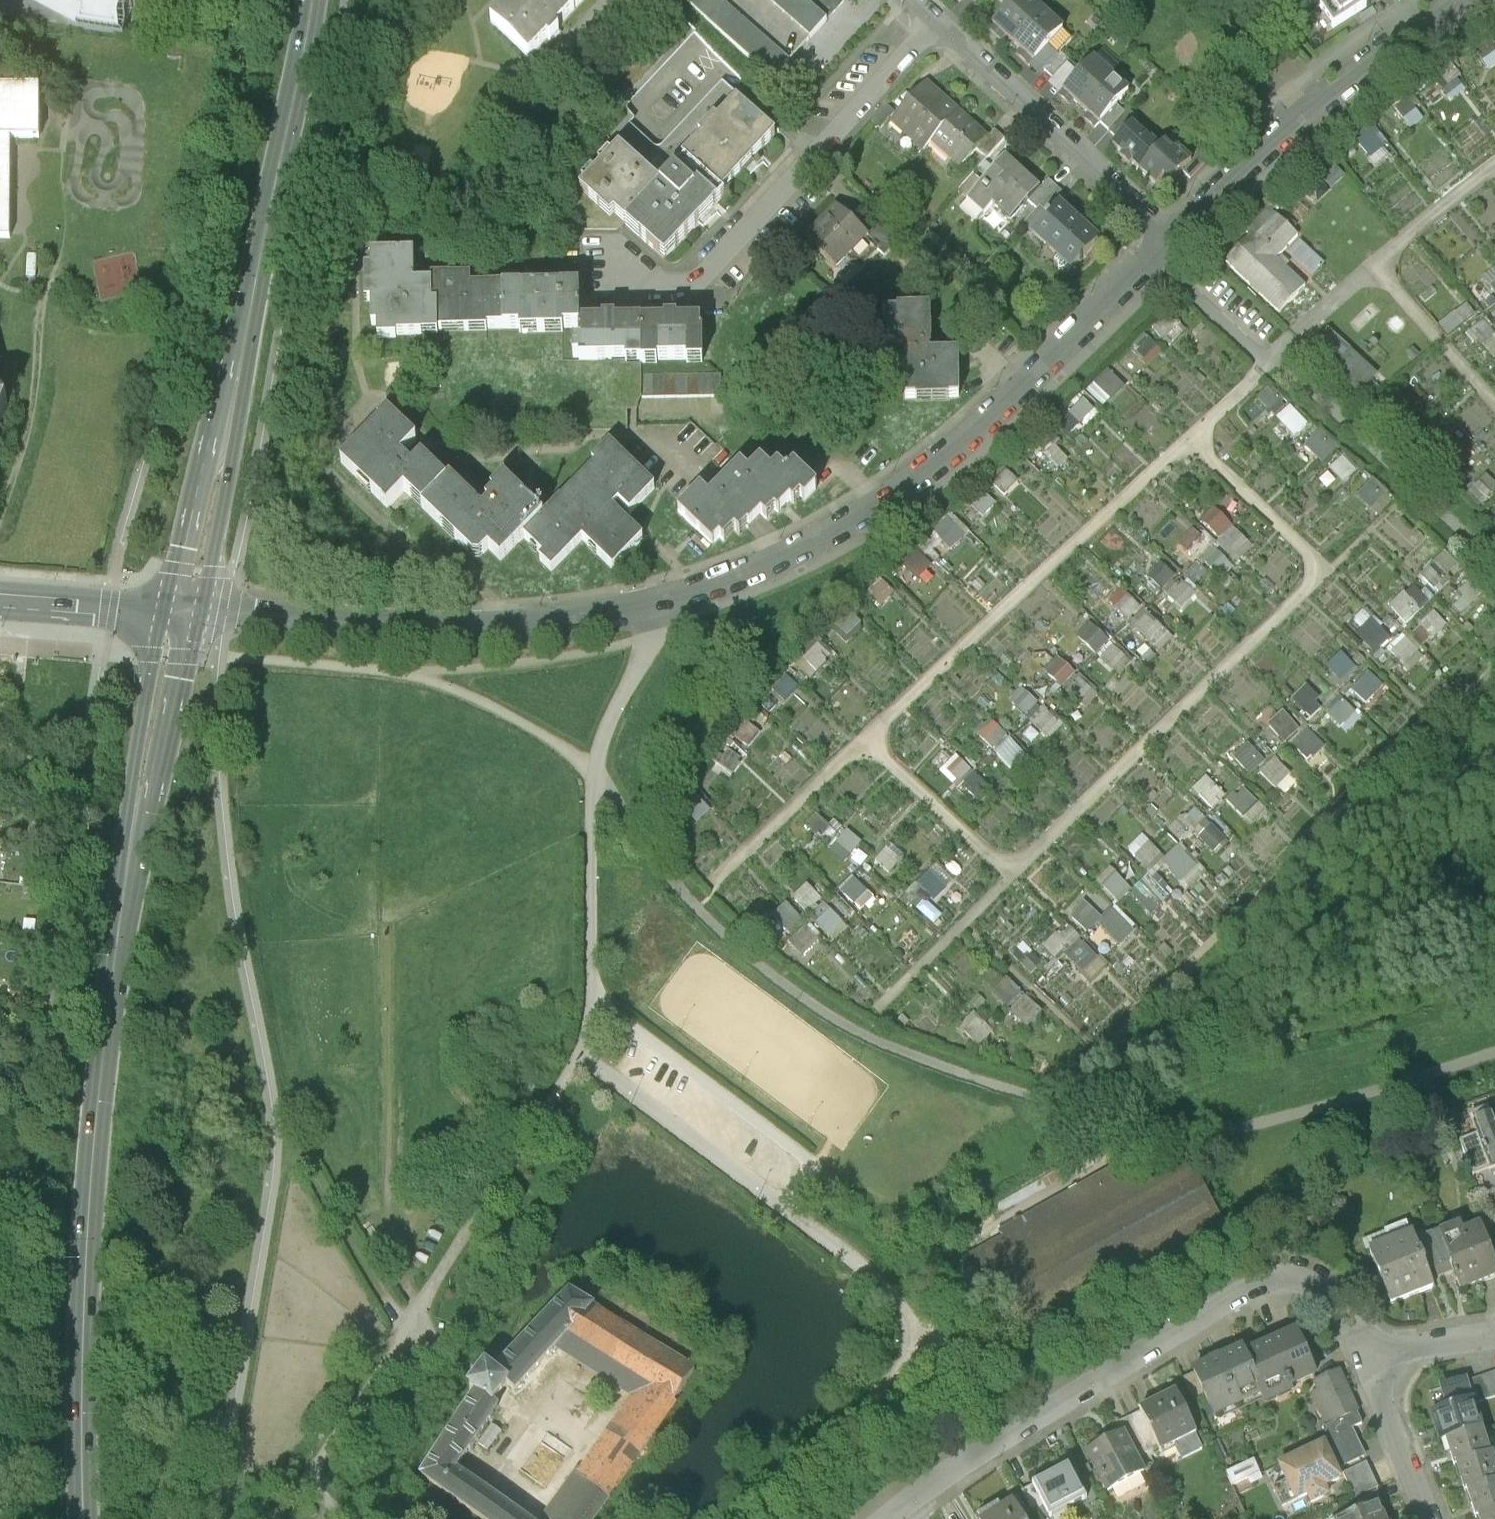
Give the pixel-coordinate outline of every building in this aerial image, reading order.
[(46,10),(77,26),(118,32),(124,0),(25,0),(46,10)] [(573,10),(563,0),(513,0),(490,23),(526,58),(573,10)] [(573,10),(583,0),(563,0),(573,10)] [(790,59),(728,0),(692,0),(773,77),(790,59)] [(810,36),(844,0),(807,0),(807,1),(806,0),(771,0),(810,36)] [(1013,44),(1043,11),(1031,0),(1015,0),(988,29),(1001,41),(1005,37),(1007,39),(1013,44)] [(1319,12),(1336,0),(1311,0),(1319,12)] [(1319,12),(1332,32),(1370,8),(1364,0),(1336,0),(1319,12)] [(1063,30),(1043,11),(1013,44),(1019,49),(1020,51),(1016,55),(1028,67),(1029,66),(1048,46),(1063,30)] [(1058,56),(1048,46),(1029,66),(1038,76),(1058,56)] [(1069,61),(1060,53),(1044,70),(1053,79),(1069,61)] [(1075,102),(1081,108),(1111,75),(1094,59),(1059,96),(1069,105),(1073,101),(1075,102)] [(1049,83),(1059,93),(1076,75),(1066,65),(1049,83)] [(1129,91),(1111,75),(1081,108),(1086,113),(1088,115),(1084,119),(1094,128),(1100,123),(1116,105),(1129,91)] [(896,112),(889,120),(923,151),(933,141),(958,113),(925,82),(896,112)] [(10,244),(9,140),(39,140),(39,89),(0,90),(0,244),(10,244)] [(715,98),(727,109),(735,100),(723,89),(715,98)] [(774,137),(735,100),(727,109),(716,121),(713,118),(705,126),(697,135),(700,138),(680,159),(684,163),(719,196),(745,168),(774,137)] [(880,130),(889,120),(896,112),(886,103),(870,120),(880,130)] [(1116,105),(1100,123),(1108,131),(1124,113),(1116,105)] [(1124,113),(1108,131),(1117,139),(1132,124),(1132,125),(1137,119),(1128,110),(1124,113)] [(986,139),(958,113),(933,141),(961,167),(977,150),(986,139)] [(1351,133),(1371,164),(1387,154),(1367,123),(1351,133)] [(1134,165),(1140,171),(1161,149),(1160,148),(1151,139),(1149,141),(1132,125),(1132,124),(1117,139),(1112,145),(1134,165)] [(977,150),(986,158),(1004,139),(995,131),(986,139),(977,150)] [(1160,148),(1161,149),(1140,171),(1153,183),(1155,186),(1163,178),(1170,184),(1191,162),(1177,149),(1173,152),(1164,144),(1160,148)] [(607,219),(611,216),(645,176),(631,162),(616,148),(576,190),(607,219)] [(985,213),(993,204),(1022,172),(1006,156),(982,182),(968,198),(985,213)] [(659,189),(645,176),(611,216),(661,264),(694,229),(722,199),(719,196),(684,163),(667,181),(659,189)] [(1040,189),(1022,172),(993,204),(1010,220),(1028,201),(1040,189)] [(958,190),(968,198),(982,182),(972,174),(958,190)] [(1048,180),(1040,189),(1028,201),(1037,209),(1039,207),(1057,188),(1048,180)] [(1067,197),(1057,188),(1039,207),(1049,215),(1058,205),(1059,206),(1067,197)] [(846,216),(833,204),(804,235),(837,267),(864,238),(867,235),(846,216)] [(1049,215),(1032,233),(1071,270),(1097,241),(1077,223),(1059,206),(1058,205),(1049,215)] [(1246,236),(1223,262),(1277,311),(1301,285),(1270,258),(1293,233),(1272,214),(1250,239),(1246,236)] [(881,219),(867,235),(864,238),(885,258),(902,239),(881,219)] [(922,240),(931,248),(940,239),(931,230),(922,240)] [(413,254),(371,254),(371,269),(365,268),(364,302),(372,302),(372,326),(377,326),(377,339),(396,339),(396,336),(438,335),(437,331),(436,305),(432,305),(431,284),(413,284),(413,254)] [(1481,273),(1494,295),(1494,266),(1494,265),(1481,273)] [(431,277),(431,284),(432,305),(436,305),(437,331),(486,332),(486,328),(503,329),(502,287),(470,288),(470,278),(431,277)] [(579,286),(502,287),(503,329),(519,329),(519,333),(562,332),(562,328),(579,328),(579,322),(579,286)] [(1437,322),(1446,333),(1465,317),(1457,307),(1437,322)] [(930,308),(896,308),(896,311),(881,311),(881,324),(886,324),(887,350),(902,349),(902,356),(893,356),(894,369),(903,369),(903,399),(957,398),(956,353),(931,354),(930,308)] [(665,320),(642,321),(643,363),(658,363),(658,359),(687,358),(687,362),(702,362),(702,319),(677,320),(677,316),(665,317),(665,320)] [(602,321),(579,322),(579,328),(580,342),(573,342),(574,357),(580,357),(580,359),(626,359),(626,363),(632,363),(643,363),(642,321),(631,321),(616,321),(616,317),(602,317),(602,321)] [(1480,319),(1469,327),(1478,340),(1489,331),(1480,319)] [(1378,370),(1328,325),(1311,344),(1361,389),(1378,370)] [(1084,389),(1102,406),(1123,383),(1105,367),(1084,389)] [(721,371),(641,374),(641,395),(722,392),(721,371)] [(1270,383),(1254,393),(1267,415),(1284,405),(1270,383)] [(28,419),(11,397),(3,398),(0,384),(0,453),(28,419)] [(1289,402),(1271,415),(1288,437),(1306,424),(1289,402)] [(389,413),(341,462),(388,507),(405,489),(412,496),(417,492),(428,502),(447,482),(429,465),(422,458),(413,468),(405,460),(400,456),(416,441),(389,413)] [(1317,462),(1335,445),(1317,426),(1299,444),(1317,462)] [(596,465),(582,480),(612,508),(616,505),(619,501),(630,512),(654,488),(610,444),(593,462),(596,465)] [(1325,468),(1340,483),(1355,469),(1340,454),(1325,468)] [(700,489),(677,513),(712,545),(718,538),(723,543),(735,531),(739,534),(747,526),(748,528),(755,520),(760,515),(765,520),(775,510),(778,513),(783,507),(789,500),(793,504),(800,496),(803,500),(816,487),(793,466),(787,472),(779,465),(772,472),(760,461),(749,473),(740,464),(719,487),(709,498),(700,489)] [(1003,491),(1015,478),(1005,469),(993,482),(1003,491)] [(1477,506),(1494,485),(1480,473),(1463,493),(1477,506)] [(450,479),(447,482),(428,502),(423,507),(469,551),(475,545),(484,553),(489,548),(501,561),(524,537),(544,517),(509,484),(497,496),(494,493),(487,501),(490,504),(486,508),(483,511),(450,479)] [(1353,494),(1372,514),(1388,499),(1369,479),(1353,494)] [(643,538),(612,508),(582,480),(561,502),(565,506),(556,515),(551,510),(548,513),(544,517),(524,537),(544,556),(541,560),(551,570),(583,539),(613,568),(643,538)] [(1216,512),(1201,528),(1235,558),(1249,543),(1216,512)] [(929,528),(947,546),(963,531),(944,513),(929,528)] [(1180,527),(1176,549),(1191,551),(1195,530),(1180,527)] [(897,560),(914,578),(931,562),(913,544),(897,560)] [(1197,558),(1216,578),(1229,566),(1210,546),(1197,558)] [(1432,590),(1454,565),(1438,551),(1416,576),(1432,590)] [(1148,580),(1158,589),(1172,574),(1162,565),(1148,580)] [(1161,594),(1178,607),(1191,591),(1174,578),(1161,594)] [(867,587),(876,603),(890,595),(880,579),(867,587)] [(1404,626),(1428,602),(1409,582),(1384,606),(1404,626)] [(1112,611),(1128,619),(1136,601),(1121,594),(1112,611)] [(1126,619),(1132,625),(1146,611),(1140,605),(1126,619)] [(847,609),(839,617),(848,628),(857,621),(847,609)] [(1358,628),(1352,633),(1371,652),(1388,636),(1361,609),(1350,620),(1358,628)] [(1436,610),(1409,628),(1419,644),(1446,625),(1436,610)] [(1092,655),(1106,637),(1096,628),(1081,647),(1092,655)] [(1391,645),(1400,660),(1416,650),(1407,636),(1391,645)] [(1095,656),(1106,665),(1117,650),(1105,641),(1095,656)] [(813,642),(795,661),(808,675),(827,656),(813,642)] [(1339,680),(1352,667),(1337,651),(1324,664),(1339,680)] [(1048,680),(1057,688),(1072,671),(1064,664),(1048,680)] [(1367,701),(1384,683),(1369,669),(1352,687),(1367,701)] [(1075,673),(1060,686),(1081,708),(1095,695),(1075,673)] [(770,690),(782,700),(795,685),(784,675),(770,690)] [(1023,685),(1007,698),(1021,714),(1036,701),(1023,685)] [(1320,706),(1301,686),(1287,699),(1307,719),(1320,706)] [(1040,702),(1024,713),(1040,737),(1056,727),(1040,702)] [(1262,724),(1283,745),(1298,729),(1278,709),(1262,724)] [(1007,771),(1024,756),(991,717),(974,732),(1007,771)] [(745,719),(732,733),(744,744),(757,729),(745,719)] [(1326,728),(1307,726),(1304,752),(1329,754),(1331,734),(1337,734),(1338,723),(1327,722),(1326,728)] [(1245,740),(1228,755),(1247,776),(1264,761),(1245,740)] [(721,747),(714,761),(730,769),(737,755),(721,747)] [(938,770),(955,785),(970,768),(953,753),(938,770)] [(1263,771),(1284,792),(1298,779),(1277,757),(1263,771)] [(1202,775),(1189,788),(1209,809),(1223,796),(1202,775)] [(1247,784),(1227,793),(1240,821),(1260,812),(1247,784)] [(842,862),(858,841),(842,828),(826,849),(842,862)] [(885,844),(873,858),(887,871),(899,857),(885,844)] [(846,859),(857,867),(867,854),(857,846),(846,859)] [(933,863),(913,882),(930,900),(950,880),(933,863)] [(1117,899),(1129,886),(1109,868),(1097,882),(1117,899)] [(850,901),(864,888),(850,873),(836,887),(850,901)] [(804,880),(788,894),(805,912),(820,897),(804,880)] [(1112,902),(1100,915),(1080,897),(1065,914),(1085,931),(1094,921),(1119,943),(1136,924),(1112,902)] [(786,931),(801,916),(783,898),(768,913),(786,931)] [(813,921),(827,933),(840,918),(827,906),(813,921)] [(819,943),(801,924),(785,940),(804,958),(819,943)] [(1041,944),(1052,954),(1062,944),(1051,934),(1041,944)] [(1094,956),(1078,968),(1085,977),(1101,964),(1094,956)] [(1104,963),(1084,981),(1090,987),(1081,996),(1103,1019),(1131,992),(1104,963)] [(1009,1009),(1027,1025),(1041,1009),(1023,993),(1009,1009)] [(1476,1170),(1494,1163),(1494,1113),(1492,1104),(1473,1111),(1480,1130),(1463,1137),(1476,1170)] [(1004,1233),(969,1252),(1016,1336),(1225,1221),(1185,1148),(1132,1178),(1121,1159),(1000,1226),(1004,1233)] [(1475,1281),(1494,1273),(1494,1218),(1494,1215),(1475,1222),(1472,1214),(1454,1221),(1466,1252),(1464,1253),(1475,1281)] [(1440,1262),(1464,1253),(1466,1252),(1454,1221),(1428,1231),(1440,1262)] [(1425,1223),(1383,1240),(1405,1294),(1447,1278),(1440,1262),(1428,1231),(1425,1223)] [(501,1387),(511,1394),(552,1347),(589,1305),(567,1292),(489,1375),(479,1367),(473,1375),(464,1388),(473,1395),(415,1477),(474,1518),(516,1518),(450,1472),(495,1410),(488,1405),(501,1387)] [(589,1305),(552,1347),(631,1398),(578,1474),(575,1472),(542,1518),(594,1518),(673,1409),(668,1405),(690,1372),(589,1305)] [(1282,1332),(1258,1343),(1278,1387),(1275,1388),(1278,1395),(1305,1384),(1303,1380),(1330,1368),(1325,1357),(1308,1320),(1282,1332)] [(1256,1338),(1205,1361),(1207,1366),(1217,1388),(1227,1410),(1275,1388),(1278,1387),(1258,1343),(1256,1338)] [(1371,1403),(1353,1362),(1326,1374),(1330,1383),(1325,1386),(1338,1417),(1371,1403)] [(1206,1393),(1217,1388),(1207,1366),(1196,1371),(1206,1393)] [(1188,1386),(1153,1404),(1173,1445),(1209,1426),(1188,1386)] [(1453,1433),(1459,1431),(1493,1421),(1485,1394),(1445,1406),(1453,1433)] [(1130,1416),(1135,1426),(1137,1425),(1153,1455),(1173,1445),(1153,1404),(1130,1416)] [(1471,1456),(1494,1449),(1494,1420),(1493,1421),(1459,1431),(1467,1457),(1471,1456)] [(1135,1426),(1098,1445),(1118,1484),(1157,1464),(1153,1455),(1137,1425),(1135,1426)] [(1352,1472),(1335,1437),(1277,1463),(1287,1483),(1301,1476),(1309,1492),(1352,1472)] [(1481,1483),(1494,1478),(1494,1449),(1471,1456),(1479,1483),(1481,1483)] [(1391,1479),(1380,1454),(1357,1464),(1368,1489),(1391,1479)] [(1081,1460),(1046,1478),(1056,1498),(1063,1510),(1098,1492),(1081,1460)] [(1056,1498),(1046,1478),(1034,1485),(1045,1504),(1056,1498)] [(1492,1509),(1494,1508),(1494,1478),(1481,1483),(1490,1510),(1492,1509)] [(1372,1493),(1376,1503),(1393,1497),(1398,1494),(1394,1484),(1372,1493)] [(1402,1518),(1393,1497),(1376,1503),(1347,1515),(1349,1518),(1402,1518)] [(994,1517),(995,1518),(1039,1518),(1026,1498),(994,1517)]
